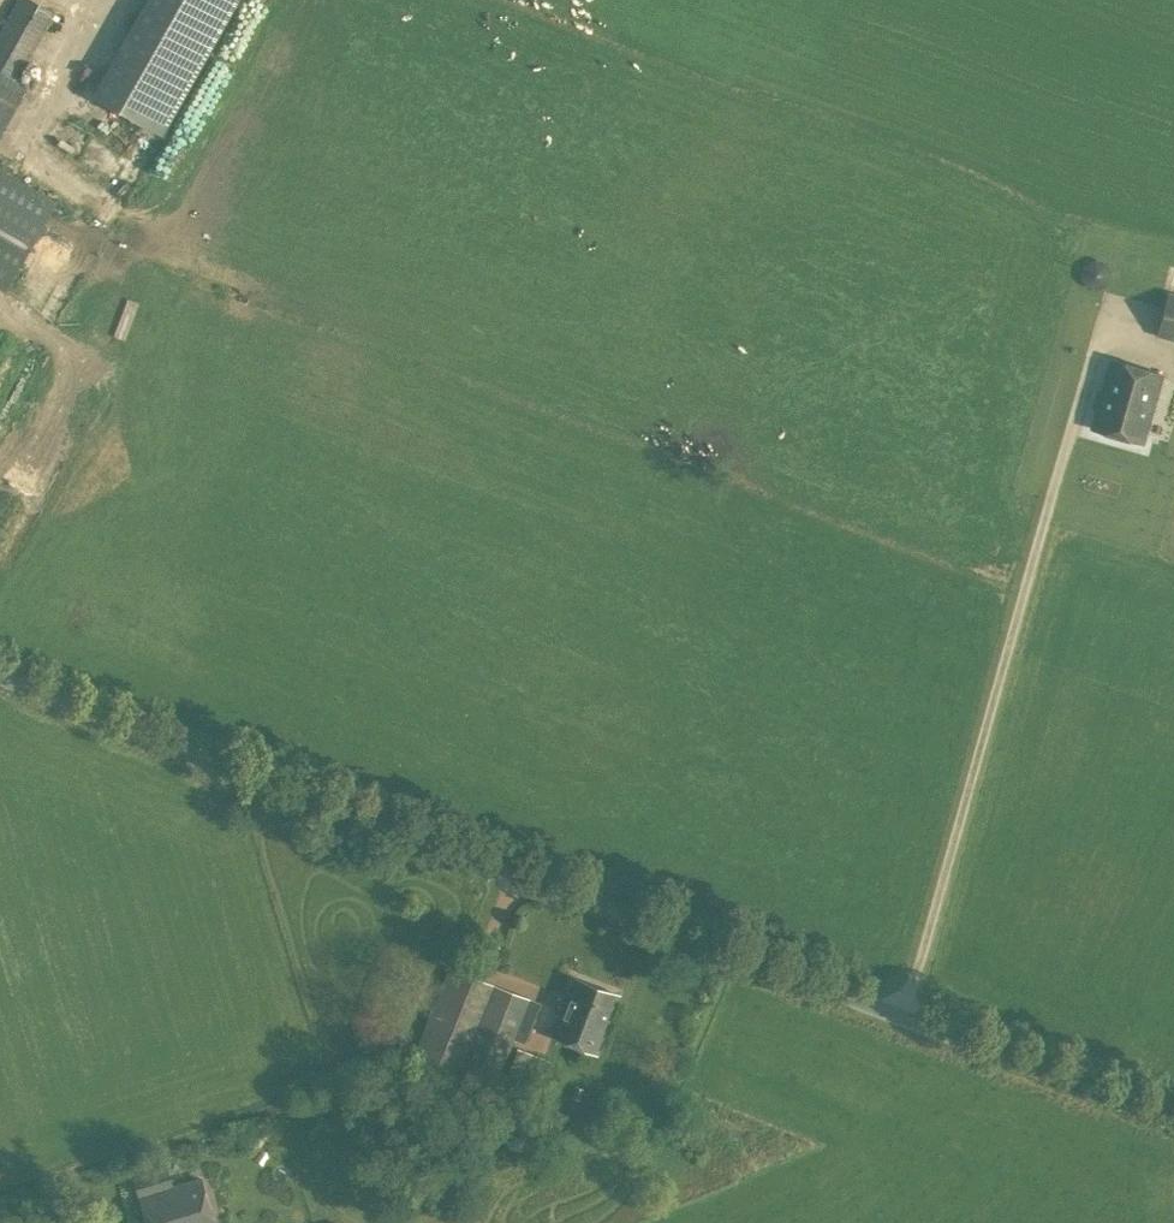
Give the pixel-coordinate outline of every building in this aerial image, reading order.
[(55,12),(34,0),(16,0),(0,28),(0,70),(17,80),(55,12)] [(237,0),(146,0),(92,95),(160,134),(237,0)] [(0,74),(0,128),(23,87),(0,74)] [(3,289),(54,200),(0,170),(0,287),(3,289)] [(1168,293),(1157,335),(1173,340),(1173,295),(1168,293)] [(1092,428),(1142,442),(1161,375),(1112,361),(1092,428)] [(515,1038),(525,1043),(541,1002),(448,966),(414,1054),(493,1089),(515,1038)] [(552,1034),(597,1052),(619,994),(574,977),(552,1034)] [(509,1074),(542,1087),(551,1061),(518,1049),(509,1074)] [(572,1095),(580,1098),(584,1088),(576,1085),(572,1095)] [(150,1222),(213,1222),(199,1178),(174,1186),(168,1167),(136,1177),(150,1222)]
